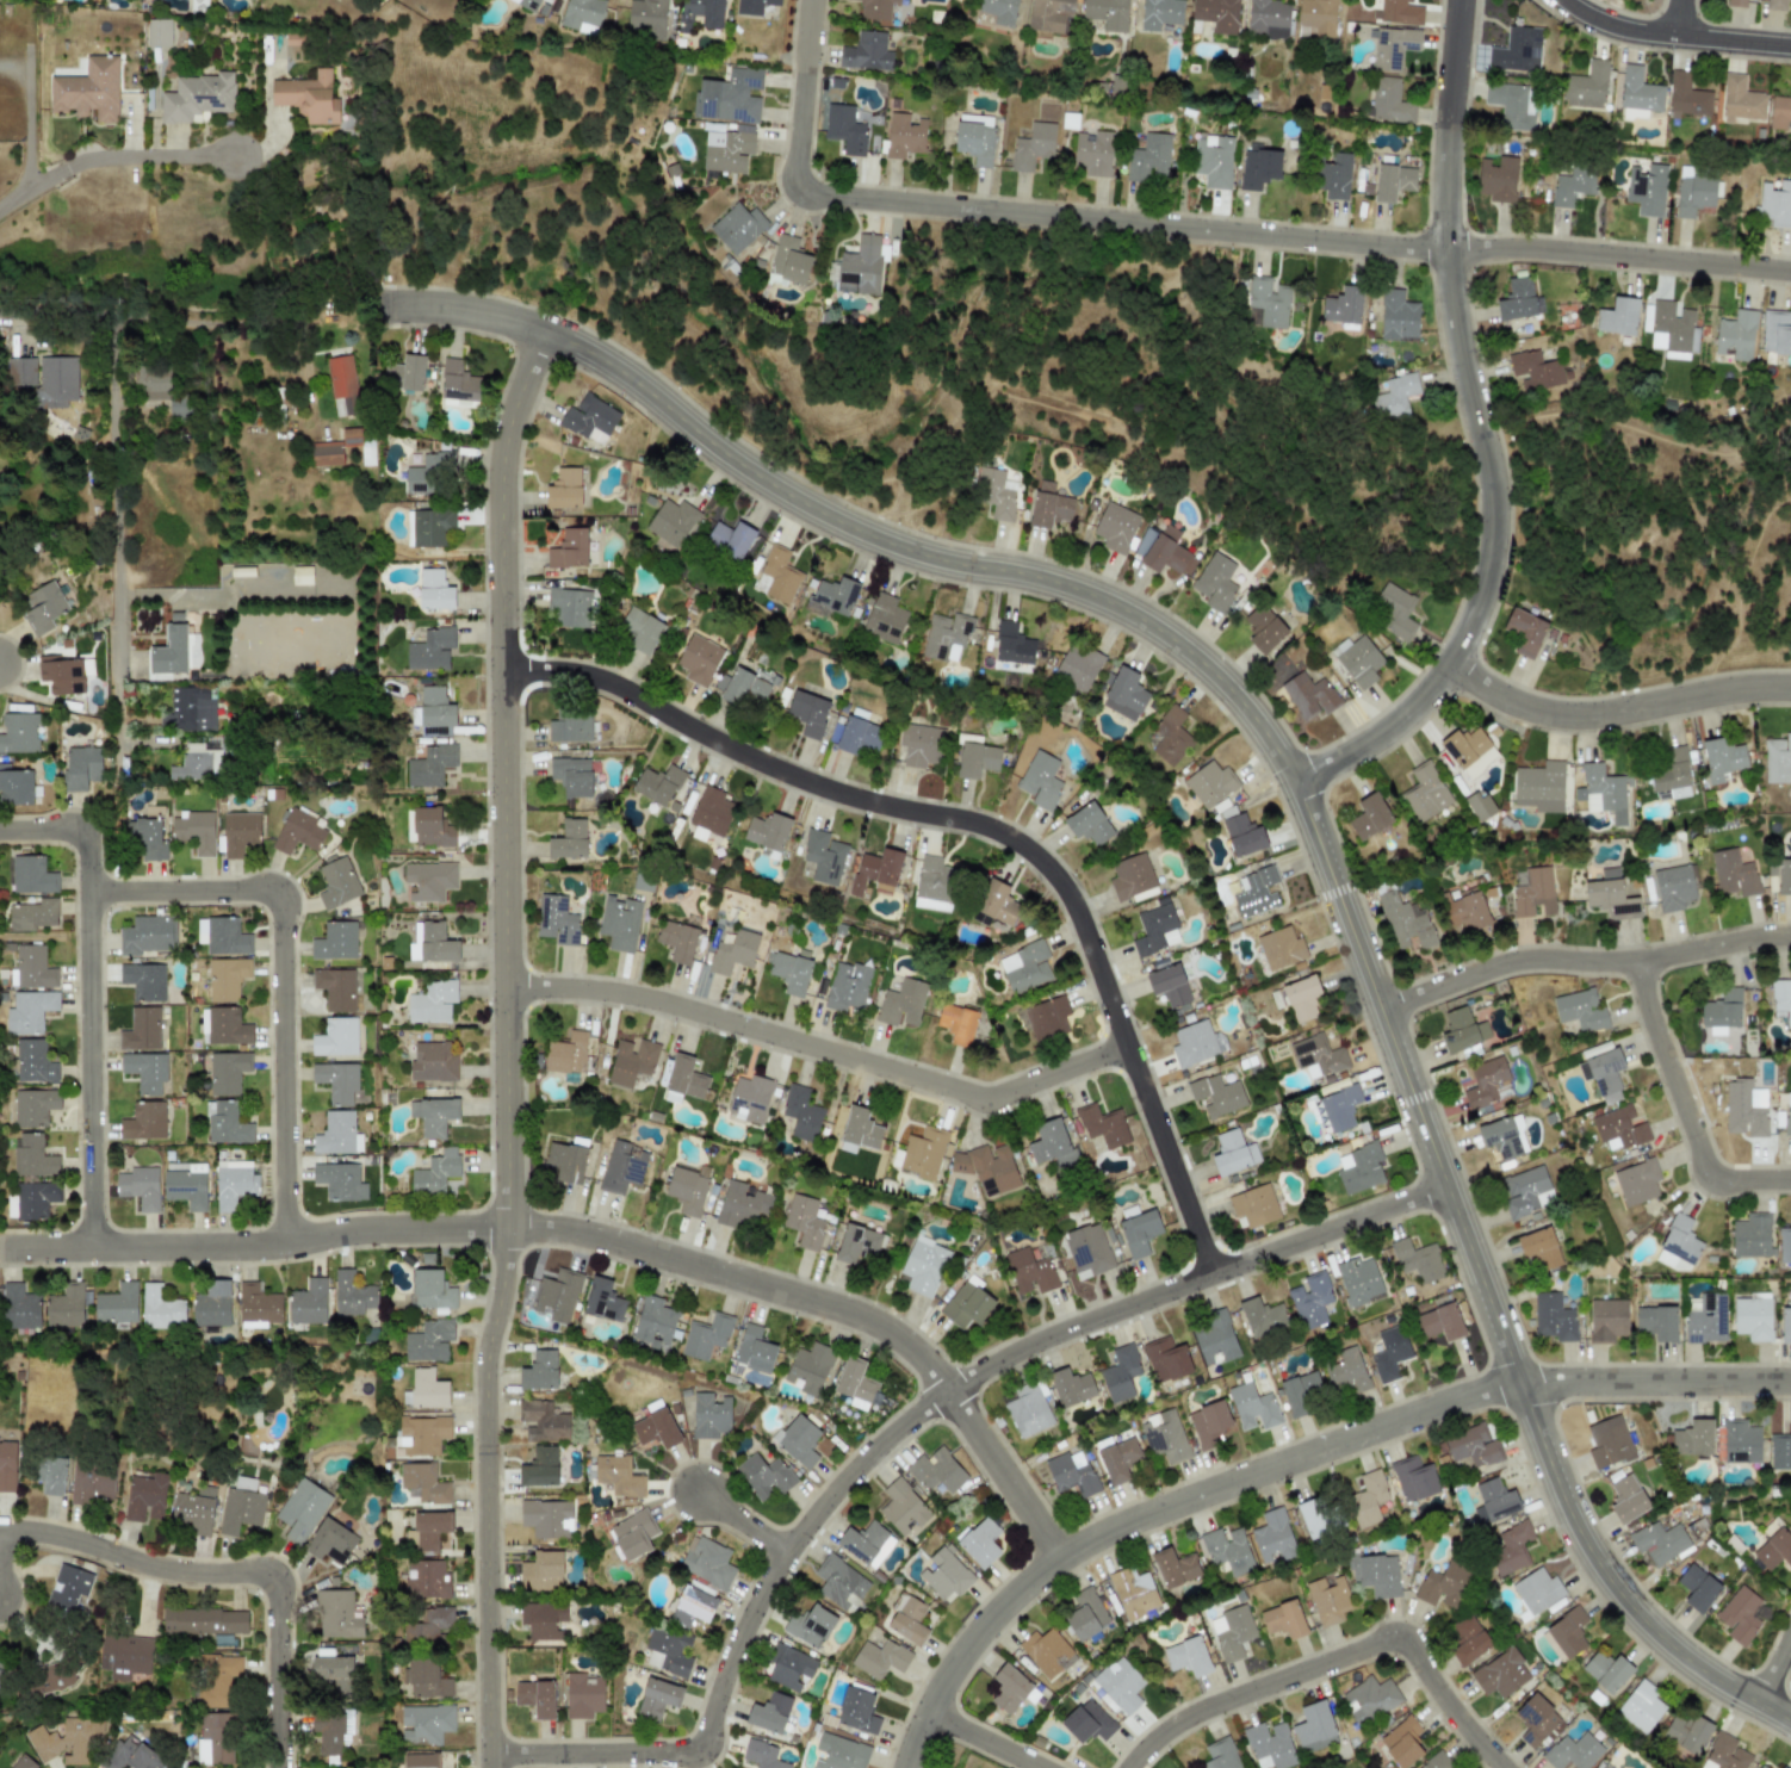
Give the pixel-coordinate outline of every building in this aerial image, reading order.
[(534,13),(540,0),(506,0),(534,13)] [(577,30),(580,23),(599,27),(606,1),(602,0),(566,0),(559,25),(577,30)] [(627,36),(664,37),(666,0),(628,0),(627,36)] [(724,0),(681,0),(678,31),(698,32),(698,27),(720,30),(724,0)] [(736,14),(761,15),(761,5),(779,6),(779,0),(736,0),(736,14)] [(890,2),(899,2),(899,0),(860,0),(859,19),(888,20),(890,2)] [(994,15),(992,24),(1011,27),(1017,0),(979,0),(977,12),(994,15)] [(1028,30),(1061,33),(1064,15),(1073,17),(1075,0),(1031,0),(1028,30)] [(1082,19),(1103,19),(1102,31),(1127,32),(1128,0),(1082,0),(1082,19)] [(1182,0),(1142,0),(1141,31),(1159,31),(1159,24),(1182,25),(1182,0)] [(1191,20),(1211,21),(1211,35),(1237,36),(1238,0),(1192,0),(1191,20)] [(1247,37),(1287,38),(1289,2),(1268,1),(1268,0),(1248,0),(1247,37)] [(1423,6),(1405,5),(1405,0),(1378,0),(1377,11),(1372,11),(1371,20),(1420,25),(1423,6)] [(1767,10),(1785,11),(1786,1),(1790,2),(1790,0),(1767,0),(1767,10)] [(148,46),(171,46),(171,19),(148,19),(148,46)] [(1538,70),(1541,27),(1506,26),(1505,48),(1487,48),(1487,69),(1538,70)] [(1420,30),(1374,29),(1372,70),(1400,72),(1400,50),(1419,51),(1420,30)] [(838,68),(892,70),(892,51),(885,50),(885,32),(856,31),(855,46),(839,45),(838,68)] [(50,76),(49,111),(74,111),(74,117),(92,117),(92,123),(117,123),(118,56),(86,56),(86,76),(50,76)] [(1561,104),(1603,108),(1607,60),(1588,58),(1587,76),(1564,74),(1561,104)] [(1661,114),(1663,86),(1640,83),(1641,64),(1623,63),(1619,108),(1623,110),(1623,112),(1661,114)] [(757,123),(760,97),(748,97),(749,89),(760,89),(762,69),(727,67),(726,81),(700,80),(698,118),(757,123)] [(330,68),(310,68),(310,80),(271,80),(271,106),(303,105),(303,124),(339,124),(337,99),(330,99),(330,68)] [(161,123),(191,123),(191,112),(234,112),(234,70),(216,72),(216,76),(175,76),(175,92),(161,92),(161,123)] [(1711,91),(1687,89),(1688,70),(1671,70),(1668,114),(1710,116),(1711,91)] [(1764,120),(1765,93),(1743,92),(1744,74),(1723,73),(1722,123),(1731,123),(1733,119),(1764,120)] [(1371,120),(1413,123),(1414,103),(1398,103),(1399,77),(1372,76),(1371,120)] [(1499,129),(1532,131),(1533,114),(1527,113),(1529,86),(1485,82),(1483,104),(1500,105),(1499,129)] [(1790,129),(1790,98),(1771,97),(1768,128),(1790,129)] [(863,156),(866,124),(851,123),(853,105),(825,104),(824,139),(843,141),(842,155),(863,156)] [(923,154),(925,126),(907,125),(907,113),(887,112),(886,159),(904,160),(904,153),(923,154)] [(972,167),(990,168),(993,117),(956,114),(954,154),(973,154),(972,167)] [(1011,170),(1033,172),(1033,157),(1053,159),(1054,123),(1029,122),(1028,138),(1012,137),(1011,170)] [(754,134),(705,131),(702,172),(744,173),(745,155),(752,155),(754,134)] [(1072,168),(1084,169),(1084,175),(1111,176),(1114,132),(1092,131),(1092,135),(1074,134),(1072,168)] [(1127,148),(1124,180),(1148,182),(1149,174),(1166,175),(1170,135),(1144,132),(1142,149),(1127,148)] [(1229,190),(1232,136),(1194,135),(1192,174),(1203,174),(1203,188),(1229,190)] [(1260,191),(1260,180),(1279,180),(1281,151),(1241,149),(1240,191),(1260,191)] [(1351,154),(1331,153),(1331,162),(1315,161),(1314,190),(1325,191),(1325,199),(1347,200),(1351,154)] [(1514,201),(1516,156),(1498,156),(1496,168),(1488,167),(1489,159),(1479,159),(1477,196),(1488,196),(1488,200),(1514,201)] [(1637,203),(1636,216),(1663,217),(1666,165),(1647,163),(1647,167),(1626,167),(1625,203),(1637,203)] [(1394,203),(1394,191),(1414,191),(1415,167),(1376,166),(1375,203),(1394,203)] [(1569,176),(1553,175),(1551,207),(1572,207),(1573,193),(1593,194),(1594,169),(1569,168),(1569,176)] [(1693,218),(1694,207),(1715,207),(1715,176),(1692,176),(1692,174),(1677,174),(1675,218),(1693,218)] [(1778,179),(1778,191),(1770,190),(1770,182),(1760,182),(1758,217),(1771,218),(1770,227),(1790,227),(1790,180),(1778,179)] [(733,256),(768,224),(752,207),(746,212),(736,201),(707,228),(733,256)] [(811,254),(795,252),(798,237),(776,234),(769,277),(806,283),(811,254)] [(838,252),(837,292),(878,294),(880,235),(856,234),(856,253),(838,252)] [(1288,286),(1271,285),(1272,277),(1248,275),(1246,325),(1285,328),(1288,286)] [(1536,315),(1531,275),(1506,279),(1508,297),(1495,298),(1498,321),(1536,315)] [(1320,321),(1346,322),(1346,329),(1359,329),(1361,286),(1341,286),(1340,297),(1322,296),(1320,321)] [(1380,339),(1417,340),(1418,303),(1402,302),(1403,289),(1381,289),(1380,339)] [(1637,298),(1612,297),(1612,310),(1597,309),(1595,333),(1635,334),(1637,298)] [(1675,302),(1653,299),(1649,348),(1663,349),(1663,356),(1696,359),(1698,327),(1693,327),(1693,310),(1675,309),(1675,302)] [(1755,311),(1735,309),(1734,321),(1717,320),(1713,354),(1731,355),(1730,360),(1750,361),(1755,311)] [(1762,311),(1761,353),(1790,354),(1790,327),(1790,311),(1762,311)] [(1506,355),(1512,378),(1518,377),(1523,397),(1539,393),(1541,399),(1567,395),(1558,359),(1541,362),(1537,348),(1506,355)] [(384,364),(383,390),(423,391),(424,355),(402,354),(402,365),(384,364)] [(78,358),(38,356),(38,387),(33,387),(33,408),(66,409),(66,401),(76,402),(78,358)] [(327,359),(330,398),(355,396),(352,356),(327,359)] [(6,359),(7,386),(36,385),(35,358),(6,359)] [(465,376),(467,360),(444,358),(439,404),(467,407),(467,402),(478,403),(481,378),(465,376)] [(1419,396),(1415,373),(1384,378),(1386,392),(1370,395),(1375,421),(1408,415),(1406,398),(1419,396)] [(558,423),(600,448),(620,414),(584,392),(575,410),(569,405),(558,423)] [(341,429),(342,445),(360,445),(360,429),(341,429)] [(310,442),(311,466),(341,465),(341,441),(310,442)] [(404,494),(441,492),(440,480),(454,479),(453,451),(421,452),(422,467),(404,467),(404,494)] [(990,519),(1010,523),(1018,483),(1003,479),(1005,471),(979,466),(973,501),(992,504),(990,519)] [(545,508),(580,508),(580,467),(556,467),(556,483),(545,483),(545,508)] [(1028,526),(1049,531),(1052,520),(1070,523),(1074,500),(1053,495),(1055,483),(1037,479),(1028,526)] [(644,528),(676,550),(699,513),(681,501),(676,507),(663,498),(644,528)] [(1103,539),(1101,547),(1122,557),(1141,516),(1107,501),(1091,534),(1103,539)] [(405,547),(445,546),(444,533),(454,533),(454,509),(405,510),(405,547)] [(756,532),(737,521),(731,531),(715,521),(704,542),(738,562),(756,532)] [(1141,565),(1158,573),(1161,565),(1186,578),(1197,557),(1173,545),(1179,532),(1163,522),(1141,565)] [(587,566),(585,527),(559,528),(559,548),(546,548),(546,567),(587,566)] [(1155,532),(1146,527),(1132,556),(1141,560),(1155,532)] [(789,551),(770,542),(751,590),(788,604),(801,572),(783,565),(789,551)] [(1227,616),(1241,589),(1226,582),(1235,563),(1210,551),(1191,589),(1207,597),(1203,604),(1227,616)] [(417,608),(453,608),(454,588),(442,588),(444,569),(419,569),(417,608)] [(860,585),(839,577),(836,584),(817,577),(805,608),(823,615),(825,609),(847,618),(860,585)] [(35,637),(54,628),(50,620),(68,612),(54,581),(17,597),(35,637)] [(1365,620),(1407,640),(1415,622),(1405,618),(1415,597),(1384,582),(1365,620)] [(546,609),(556,609),(554,627),(589,628),(590,590),(546,589),(546,609)] [(861,632),(894,645),(907,612),(894,607),(897,597),(876,590),(861,632)] [(1288,632),(1260,602),(1242,619),(1253,629),(1245,638),(1262,656),(1288,632)] [(618,629),(632,637),(627,646),(649,656),(664,624),(628,607),(618,629)] [(1531,660),(1548,622),(1511,607),(1502,629),(1519,637),(1512,652),(1531,660)] [(921,655),(959,664),(969,621),(931,610),(921,655)] [(1033,665),(1035,638),(1015,637),(1017,622),(998,620),(993,660),(1033,665)] [(199,634),(186,634),(185,624),(166,624),(166,647),(150,647),(150,674),(187,674),(187,666),(199,666),(199,634)] [(405,669),(447,668),(447,649),(453,649),(453,628),(422,628),(422,643),(405,643),(405,669)] [(682,678),(704,689),(724,650),(690,633),(674,665),(686,671),(682,678)] [(1377,678),(1372,671),(1384,662),(1363,633),(1350,643),(1345,638),(1328,650),(1359,691),(1377,678)] [(1052,675),(1084,694),(1104,657),(1085,646),(1080,653),(1067,646),(1052,675)] [(39,662),(41,681),(49,681),(49,694),(82,694),(82,660),(39,662)] [(1149,693),(1134,684),(1139,675),(1118,665),(1099,706),(1134,722),(1149,693)] [(720,694),(756,713),(770,686),(735,666),(720,694)] [(1310,684),(1302,670),(1278,686),(1302,721),(1320,709),(1324,714),(1340,703),(1324,677),(1310,684)] [(169,687),(171,714),(159,714),(160,730),(202,730),(202,705),(209,703),(209,687),(169,687)] [(453,705),(445,705),(445,687),(420,687),(419,736),(453,737),(453,705)] [(786,715),(804,721),(799,736),(818,742),(830,701),(793,690),(786,715)] [(1194,739),(1177,726),(1186,715),(1172,703),(1152,728),(1161,737),(1151,751),(1171,768),(1194,739)] [(875,755),(884,728),(864,722),(867,712),(849,706),(835,749),(857,756),(860,750),(875,755)] [(547,742),(590,743),(591,709),(554,709),(554,721),(547,720),(547,742)] [(37,752),(36,713),(1,713),(1,734),(0,734),(0,752),(37,752)] [(943,728),(901,724),(899,746),(904,746),(903,767),(924,769),(924,762),(938,763),(943,728)] [(1464,778),(1498,757),(1479,726),(1463,736),(1458,728),(1440,740),(1464,778)] [(1790,765),(1790,733),(1784,733),(1784,739),(1764,739),(1765,783),(1790,782),(1790,765)] [(1702,740),(1708,784),(1723,783),(1722,771),(1747,769),(1744,744),(1724,746),(1723,738),(1702,740)] [(1000,746),(960,744),(958,777),(979,778),(979,769),(998,770),(1000,746)] [(407,787),(442,786),(441,767),(457,767),(456,745),(423,745),(423,758),(405,759),(407,787)] [(1662,749),(1665,767),(1648,769),(1653,795),(1668,793),(1669,799),(1692,795),(1684,745),(1662,749)] [(86,792),(87,781),(99,781),(101,749),(68,746),(66,792),(86,792)] [(1033,795),(1029,802),(1049,812),(1062,784),(1051,778),(1059,761),(1034,749),(1016,788),(1033,795)] [(167,765),(168,780),(210,778),(209,752),(180,752),(181,765),(167,765)] [(590,758),(549,759),(550,780),(563,780),(563,798),(591,798),(590,758)] [(1182,781),(1204,811),(1239,786),(1225,765),(1219,770),(1210,759),(1182,781)] [(1408,770),(1417,784),(1400,793),(1415,823),(1452,804),(1429,759),(1408,770)] [(1562,812),(1563,761),(1542,761),(1542,768),(1513,768),(1513,805),(1533,806),(1533,812),(1562,812)] [(0,763),(0,790),(0,804),(31,805),(32,770),(10,770),(10,763),(0,763)] [(1603,776),(1601,763),(1582,763),(1584,811),(1610,811),(1611,826),(1625,826),(1623,776),(1603,776)] [(644,767),(631,789),(664,808),(684,773),(668,764),(661,776),(644,767)] [(721,838),(736,805),(723,799),(725,793),(704,783),(687,823),(694,826),(690,836),(701,842),(706,831),(721,838)] [(1464,798),(1476,823),(1495,813),(1482,789),(1464,798)] [(1356,802),(1362,812),(1346,821),(1359,842),(1393,821),(1375,790),(1356,802)] [(1062,818),(1074,842),(1087,835),(1093,846),(1114,836),(1095,801),(1062,818)] [(453,845),(453,815),(441,815),(440,806),(411,807),(413,846),(453,845)] [(316,818),(289,807),(271,849),(289,856),(295,842),(317,851),(326,830),(314,825),(316,818)] [(742,840),(780,852),(791,819),(764,811),(761,820),(749,817),(742,840)] [(171,813),(171,840),(193,840),(194,857),(213,857),(213,812),(171,813)] [(1222,818),(1231,856),(1266,849),(1262,825),(1251,827),(1247,812),(1222,818)] [(259,813),(222,813),(223,860),(242,858),(242,845),(260,845),(259,813)] [(162,861),(163,819),(137,818),(136,860),(162,861)] [(547,858),(585,857),(584,819),(563,819),(563,837),(546,838),(547,858)] [(810,881),(836,887),(845,844),(825,840),(828,832),(807,829),(800,860),(813,863),(810,881)] [(849,894),(861,897),(864,880),(875,881),(874,889),(893,893),(901,852),(881,848),(879,857),(857,852),(849,894)] [(1759,893),(1754,861),(1737,864),(1735,848),(1709,851),(1716,894),(1737,892),(1737,897),(1759,893)] [(1109,863),(1114,879),(1109,880),(1115,900),(1155,888),(1145,852),(1109,863)] [(912,905),(948,911),(955,868),(941,866),(942,858),(921,855),(912,905)] [(57,892),(57,873),(43,873),(43,856),(7,856),(7,893),(57,892)] [(317,867),(327,889),(316,894),(323,911),(361,894),(345,856),(317,867)] [(1790,894),(1790,859),(1778,858),(1777,894),(1790,894)] [(408,902),(444,901),(442,889),(456,889),(456,863),(403,864),(403,885),(415,883),(415,893),(408,893),(408,902)] [(1239,919),(1279,905),(1273,887),(1279,885),(1272,864),(1237,877),(1240,891),(1231,894),(1239,919)] [(1682,910),(1681,901),(1696,899),(1690,864),(1653,870),(1659,913),(1682,910)] [(1554,914),(1551,867),(1525,868),(1526,886),(1511,887),(1513,917),(1532,917),(1532,905),(1541,905),(1541,916),(1554,914)] [(1607,920),(1640,918),(1638,898),(1622,899),(1619,867),(1599,868),(1600,880),(1584,882),(1586,908),(1606,906),(1607,920)] [(1005,897),(1010,887),(989,877),(974,912),(1011,928),(1021,904),(1005,897)] [(1375,895),(1395,950),(1413,944),(1417,950),(1437,943),(1421,899),(1402,906),(1395,888),(1375,895)] [(1446,892),(1437,895),(1450,929),(1467,923),(1470,931),(1492,924),(1479,889),(1450,901),(1446,892)] [(577,945),(578,913),(565,913),(566,895),(539,894),(537,937),(556,937),(554,944),(577,945)] [(607,950),(633,954),(640,901),(615,899),(615,895),(603,894),(597,935),(609,936),(607,950)] [(8,931),(36,931),(36,926),(57,925),(57,898),(37,898),(37,905),(8,905),(8,931)] [(1169,902),(1135,913),(1144,936),(1130,941),(1136,957),(1182,942),(1169,902)] [(118,953),(175,951),(174,916),(131,917),(131,928),(118,928),(118,953)] [(250,954),(250,933),(237,933),(237,918),(197,918),(197,943),(206,943),(206,954),(250,954)] [(700,925),(684,920),(684,925),(661,920),(656,943),(673,947),(669,962),(689,967),(700,925)] [(355,922),(323,922),(323,938),(310,938),(310,959),(355,959),(355,922)] [(458,961),(458,941),(445,941),(445,922),(414,922),(414,953),(419,953),(419,961),(458,961)] [(1256,936),(1266,972),(1307,959),(1300,936),(1293,938),(1289,925),(1256,936)] [(750,968),(760,935),(736,929),(731,945),(715,941),(707,972),(727,976),(731,963),(750,968)] [(997,957),(1011,994),(1055,978),(1041,939),(997,957)] [(44,968),(43,944),(14,944),(14,969),(10,969),(10,987),(56,986),(56,968),(44,968)] [(812,961),(768,949),(764,962),(770,963),(767,975),(786,980),(783,993),(802,998),(812,961)] [(209,960),(209,1001),(237,1001),(237,978),(250,978),(249,959),(209,960)] [(873,969),(835,960),(823,1006),(842,1011),(844,1005),(862,1009),(873,969)] [(1152,995),(1163,992),(1169,1011),(1179,1007),(1180,1011),(1194,1006),(1178,963),(1145,974),(1152,995)] [(165,964),(118,964),(118,984),(132,984),(132,1000),(163,1000),(165,964)] [(311,970),(311,990),(324,988),(324,1012),(353,1012),(353,969),(311,970)] [(927,984),(900,976),(897,992),(884,988),(875,1021),(898,1026),(899,1022),(916,1026),(927,984)] [(1295,1024),(1318,1017),(1312,998),(1321,995),(1314,976),(1269,990),(1275,1009),(1289,1004),(1295,1024)] [(1790,980),(1771,980),(1771,1011),(1785,1011),(1785,1028),(1790,1028),(1790,994),(1790,980)] [(407,1022),(450,1021),(450,1001),(457,1001),(456,981),(423,981),(424,994),(407,995),(407,1022)] [(1700,1026),(1709,1026),(1709,1035),(1724,1035),(1724,1026),(1740,1028),(1740,987),(1721,987),(1721,1001),(1700,1001),(1700,1026)] [(1551,998),(1557,1023),(1575,1019),(1578,1032),(1609,1025),(1604,1006),(1597,1007),(1593,988),(1551,998)] [(13,992),(13,1009),(5,1009),(6,1035),(42,1035),(42,1011),(58,1011),(58,991),(13,992)] [(1034,1042),(1068,1031),(1062,1016),(1070,1015),(1064,994),(1016,1011),(1023,1032),(1030,1030),(1034,1042)] [(949,1044),(971,1048),(978,1010),(941,1004),(936,1028),(952,1031),(949,1044)] [(157,1006),(129,1007),(130,1030),(117,1031),(118,1050),(159,1049),(157,1006)] [(252,1043),(252,1024),(238,1024),(238,1007),(200,1007),(200,1034),(207,1034),(207,1044),(252,1043)] [(357,1054),(355,1017),(324,1018),(324,1035),(310,1035),(310,1055),(357,1054)] [(1178,1068),(1219,1054),(1206,1019),(1172,1030),(1177,1044),(1170,1047),(1178,1068)] [(585,1030),(568,1030),(568,1042),(546,1041),(545,1071),(583,1073),(585,1030)] [(1288,1043),(1296,1069),(1304,1067),(1308,1080),(1349,1067),(1343,1047),(1327,1050),(1322,1032),(1288,1043)] [(45,1038),(16,1040),(17,1082),(57,1081),(57,1061),(45,1062),(45,1038)] [(638,1040),(634,1054),(628,1053),(631,1042),(616,1040),(607,1082),(631,1088),(634,1072),(651,1077),(658,1044),(638,1040)] [(457,1080),(456,1056),(450,1056),(448,1042),(410,1043),(411,1081),(457,1080)] [(1584,1060),(1601,1105),(1623,1098),(1613,1072),(1624,1068),(1617,1047),(1584,1060)] [(210,1096),(238,1094),(238,1072),(250,1072),(250,1053),(209,1054),(210,1096)] [(694,1057),(674,1053),(662,1099),(678,1104),(681,1093),(702,1099),(708,1077),(690,1072),(694,1057)] [(166,1081),(166,1054),(119,1054),(119,1074),(137,1073),(137,1096),(160,1094),(160,1081),(166,1081)] [(1461,1092),(1468,1111),(1499,1100),(1493,1082),(1508,1078),(1501,1055),(1470,1066),(1477,1085),(1461,1092)] [(311,1065),(311,1084),(329,1082),(329,1105),(351,1104),(351,1092),(357,1092),(357,1063),(311,1065)] [(1239,1079),(1220,1085),(1216,1073),(1185,1084),(1192,1104),(1201,1102),(1207,1118),(1247,1105),(1239,1079)] [(761,1124),(773,1080),(750,1074),(749,1080),(736,1077),(725,1115),(761,1124)] [(1765,1137),(1766,1106),(1750,1106),(1750,1079),(1725,1079),(1724,1133),(1747,1133),(1747,1136),(1765,1137)] [(789,1136),(814,1143),(823,1108),(806,1104),(810,1088),(788,1084),(780,1116),(794,1119),(789,1136)] [(1362,1102),(1356,1084),(1318,1097),(1331,1135),(1356,1125),(1349,1105),(1362,1102)] [(47,1110),(60,1110),(60,1090),(13,1091),(14,1128),(47,1127),(47,1110)] [(444,1139),(444,1119),(458,1119),(458,1099),(420,1099),(420,1139),(444,1139)] [(206,1143),(253,1142),(253,1123),(235,1123),(235,1100),(206,1100),(206,1143)] [(163,1139),(165,1102),(131,1102),(131,1119),(118,1119),(118,1139),(163,1139)] [(1105,1150),(1130,1142),(1120,1110),(1099,1117),(1093,1102),(1074,1109),(1085,1140),(1099,1135),(1105,1150)] [(869,1109),(850,1104),(838,1149),(854,1153),(856,1144),(876,1150),(884,1127),(866,1122),(869,1109)] [(1644,1122),(1634,1125),(1628,1105),(1592,1116),(1604,1154),(1649,1140),(1644,1122)] [(311,1153),(360,1153),(360,1134),(353,1135),(353,1111),(323,1111),(323,1135),(311,1135),(311,1153)] [(1476,1127),(1482,1148),(1493,1144),(1498,1161),(1527,1152),(1516,1115),(1476,1127)] [(1034,1125),(1039,1140),(1025,1144),(1033,1165),(1054,1158),(1058,1168),(1074,1162),(1060,1117),(1034,1125)] [(947,1131),(923,1125),(919,1137),(906,1135),(897,1171),(935,1180),(947,1131)] [(1214,1135),(1219,1154),(1210,1156),(1216,1175),(1260,1162),(1253,1142),(1242,1146),(1237,1128),(1214,1135)] [(13,1175),(58,1174),(58,1155),(42,1156),(41,1133),(13,1133),(13,1175)] [(646,1153),(638,1150),(637,1156),(626,1154),(628,1143),(611,1139),(599,1190),(622,1196),(626,1184),(638,1187),(646,1153)] [(1382,1160),(1375,1140),(1346,1150),(1351,1165),(1335,1171),(1344,1196),(1383,1181),(1376,1162),(1382,1160)] [(587,1148),(547,1142),(544,1164),(557,1166),(554,1180),(581,1185),(587,1148)] [(983,1197),(1020,1186),(1006,1143),(989,1149),(987,1144),(949,1155),(955,1175),(974,1168),(983,1197)] [(410,1170),(410,1195),(445,1193),(444,1178),(458,1177),(458,1146),(440,1147),(440,1156),(427,1156),(427,1168),(410,1170)] [(1624,1208),(1659,1196),(1653,1181),(1660,1179),(1653,1158),(1612,1172),(1624,1208)] [(250,1161),(216,1161),(215,1212),(235,1212),(235,1196),(258,1196),(258,1174),(250,1174),(250,1161)] [(163,1201),(186,1201),(186,1212),(205,1211),(205,1162),(162,1164),(163,1201)] [(357,1164),(311,1164),(311,1184),(324,1184),(324,1201),(365,1201),(365,1183),(358,1183),(357,1164)] [(1507,1199),(1502,1201),(1508,1218),(1555,1203),(1543,1165),(1500,1178),(1507,1199)] [(157,1167),(128,1167),(129,1173),(114,1173),(114,1197),(138,1196),(138,1212),(157,1212),(157,1167)] [(698,1218),(708,1175),(671,1167),(664,1197),(681,1201),(677,1214),(698,1218)] [(770,1197),(744,1191),(745,1183),(725,1179),(717,1218),(764,1228),(770,1197)] [(17,1183),(17,1195),(7,1195),(7,1220),(47,1220),(47,1203),(58,1203),(58,1183),(17,1183)] [(1279,1218),(1268,1183),(1226,1197),(1233,1217),(1241,1214),(1247,1229),(1279,1218)] [(818,1201),(791,1193),(782,1227),(800,1232),(797,1247),(818,1252),(825,1221),(813,1217),(818,1201)] [(1154,1209),(1136,1214),(1134,1206),(1120,1210),(1123,1220),(1117,1222),(1129,1260),(1148,1254),(1144,1239),(1161,1233),(1154,1209)] [(1653,1258),(1686,1274),(1704,1242),(1685,1233),(1692,1220),(1677,1211),(1653,1258)] [(1731,1221),(1731,1257),(1770,1257),(1768,1212),(1744,1214),(1744,1220),(1731,1221)] [(1061,1234),(1077,1280),(1114,1267),(1097,1221),(1061,1234)] [(835,1260),(854,1265),(857,1249),(876,1254),(882,1233),(844,1223),(835,1260)] [(1561,1265),(1550,1227),(1519,1235),(1529,1273),(1561,1265)] [(1778,1227),(1778,1264),(1790,1263),(1790,1227),(1778,1227)] [(930,1299),(950,1249),(915,1235),(899,1273),(909,1278),(904,1289),(930,1299)] [(1418,1284),(1443,1278),(1433,1243),(1411,1249),(1407,1237),(1389,1242),(1399,1273),(1414,1270),(1418,1284)] [(1058,1286),(1047,1257),(1031,1263),(1025,1246),(1003,1254),(1017,1296),(1034,1290),(1035,1295),(1058,1286)] [(1334,1265),(1350,1309),(1367,1302),(1365,1297),(1383,1291),(1371,1258),(1358,1263),(1357,1257),(1334,1265)] [(581,1273),(557,1267),(553,1280),(540,1277),(533,1308),(550,1313),(549,1320),(569,1325),(581,1273)] [(334,1270),(335,1314),(377,1313),(376,1285),(352,1285),(352,1268),(334,1270)] [(456,1308),(456,1288),(442,1288),(442,1270),(413,1270),(413,1308),(456,1308)] [(1327,1322),(1321,1305),(1333,1302),(1322,1270),(1301,1278),(1302,1284),(1287,1289),(1301,1330),(1327,1322)] [(626,1298),(609,1294),(612,1280),(591,1276),(582,1313),(620,1322),(626,1298)] [(938,1314),(961,1330),(969,1320),(978,1326),(997,1301),(966,1277),(938,1314)] [(324,1323),(326,1278),(305,1278),(305,1291),(289,1291),(287,1323),(324,1323)] [(82,1327),(82,1280),(63,1282),(63,1295),(45,1295),(47,1327),(82,1327)] [(136,1280),(117,1282),(117,1294),(93,1294),(94,1321),(136,1321),(136,1280)] [(192,1294),(192,1326),(229,1326),(229,1280),(205,1280),(206,1294),(192,1294)] [(2,1282),(2,1328),(14,1328),(14,1330),(39,1330),(39,1294),(23,1294),(23,1282),(2,1282)] [(281,1323),(280,1294),(258,1294),(258,1282),(238,1282),(240,1328),(267,1328),(267,1323),(281,1323)] [(161,1283),(142,1283),(141,1327),(184,1328),(184,1299),(161,1299),(161,1283)] [(1533,1292),(1533,1335),(1554,1335),(1554,1341),(1575,1341),(1575,1309),(1560,1309),(1560,1291),(1533,1292)] [(1685,1342),(1725,1342),(1724,1292),(1699,1294),(1699,1310),(1684,1310),(1685,1342)] [(662,1298),(643,1294),(632,1341),(668,1348),(677,1310),(659,1307),(662,1298)] [(1733,1295),(1733,1334),(1747,1334),(1747,1341),(1771,1341),(1771,1295),(1733,1295)] [(1239,1302),(1250,1339),(1289,1327),(1282,1302),(1260,1308),(1257,1297),(1239,1302)] [(1626,1299),(1588,1301),(1589,1344),(1613,1342),(1613,1335),(1628,1335),(1626,1299)] [(1465,1335),(1452,1301),(1415,1315),(1424,1339),(1440,1333),(1444,1342),(1465,1335)] [(1675,1341),(1675,1307),(1635,1307),(1635,1333),(1653,1333),(1653,1342),(1675,1341)] [(1203,1366),(1239,1357),(1225,1308),(1201,1314),(1204,1326),(1192,1329),(1203,1366)] [(1780,1308),(1780,1344),(1790,1343),(1790,1308),(1780,1308)] [(732,1316),(712,1311),(708,1325),(688,1320),(680,1354),(706,1361),(709,1345),(724,1348),(732,1316)] [(403,1333),(404,1361),(446,1361),(446,1341),(453,1341),(452,1319),(420,1320),(421,1333),(403,1333)] [(776,1344),(760,1340),(763,1327),(743,1322),(732,1365),(769,1373),(776,1344)] [(1396,1378),(1392,1364),(1412,1357),(1400,1323),(1376,1332),(1382,1348),(1368,1354),(1380,1384),(1396,1378)] [(1155,1384),(1192,1371),(1183,1344),(1172,1347),(1167,1334),(1141,1344),(1155,1384)] [(782,1383),(817,1397),(836,1352),(812,1341),(807,1352),(797,1347),(782,1383)] [(1110,1350),(1115,1364),(1098,1370),(1110,1404),(1134,1396),(1127,1378),(1141,1373),(1130,1342),(1110,1350)] [(1368,1389),(1357,1345),(1335,1351),(1338,1360),(1324,1363),(1332,1398),(1368,1389)] [(556,1350),(531,1350),(531,1369),(519,1369),(519,1389),(556,1389),(556,1350)] [(832,1391),(850,1397),(848,1406),(864,1412),(868,1403),(876,1406),(881,1395),(875,1392),(879,1383),(861,1376),(866,1361),(845,1354),(832,1391)] [(448,1381),(433,1381),(433,1367),(411,1367),(410,1407),(447,1407),(448,1381)] [(1089,1372),(1070,1377),(1067,1367),(1048,1373),(1059,1408),(1096,1396),(1089,1372)] [(1290,1416),(1326,1403),(1314,1370),(1278,1383),(1290,1416)] [(1054,1423),(1042,1396),(1047,1395),(1040,1378),(1012,1390),(1016,1398),(1003,1403),(1018,1439),(1054,1423)] [(1227,1388),(1240,1431),(1258,1425),(1259,1429),(1281,1422),(1270,1391),(1256,1396),(1250,1381),(1227,1388)] [(692,1438),(718,1439),(718,1433),(730,1433),(730,1397),(711,1396),(711,1392),(693,1392),(692,1438)] [(644,1406),(649,1416),(630,1423),(637,1445),(658,1438),(662,1448),(678,1443),(663,1398),(644,1406)] [(1197,1446),(1234,1434),(1223,1400),(1186,1412),(1197,1446)] [(568,1439),(568,1414),(550,1413),(550,1401),(519,1401),(519,1423),(525,1423),(523,1439),(568,1439)] [(1138,1420),(1149,1457),(1161,1452),(1166,1465),(1189,1458),(1173,1409),(1138,1420)] [(818,1456),(808,1448),(822,1432),(797,1413),(785,1429),(779,1426),(768,1440),(807,1470),(818,1456)] [(1594,1470),(1635,1454),(1619,1414),(1585,1427),(1593,1447),(1586,1451),(1594,1470)] [(450,1416),(399,1417),(401,1457),(439,1456),(438,1439),(450,1439),(450,1416)] [(1671,1428),(1671,1453),(1711,1454),(1711,1419),(1688,1419),(1688,1429),(1671,1428)] [(1722,1462),(1759,1463),(1760,1427),(1746,1427),(1746,1420),(1722,1419),(1722,1462)] [(1790,1419),(1790,1433),(1768,1434),(1770,1470),(1790,1469),(1790,1419)] [(1499,1460),(1488,1422),(1443,1435),(1450,1462),(1468,1457),(1471,1469),(1499,1460)] [(1110,1445),(1108,1438),(1093,1443),(1110,1487),(1134,1477),(1130,1466),(1142,1462),(1133,1437),(1110,1445)] [(16,1491),(17,1443),(0,1442),(0,1491),(16,1491)] [(556,1446),(522,1447),(523,1485),(557,1484),(556,1446)] [(927,1491),(937,1482),(949,1494),(968,1477),(940,1446),(925,1459),(921,1453),(905,1469),(927,1491)] [(1043,1460),(1056,1493),(1074,1485),(1080,1499),(1099,1490),(1082,1450),(1068,1456),(1066,1451),(1043,1460)] [(733,1468),(757,1499),(773,1488),(779,1495),(795,1482),(777,1457),(764,1466),(754,1452),(733,1468)] [(1401,1502),(1439,1491),(1432,1463),(1419,1466),(1415,1454),(1390,1462),(1401,1502)] [(43,1482),(41,1494),(62,1496),(67,1460),(36,1456),(33,1481),(43,1482)] [(594,1456),(594,1483),(612,1483),(612,1497),(643,1497),(643,1476),(628,1475),(628,1456),(594,1456)] [(401,1463),(401,1496),(417,1496),(417,1503),(450,1503),(450,1483),(434,1482),(435,1463),(401,1463)] [(1357,1530),(1381,1522),(1375,1503),(1388,1500),(1378,1469),(1358,1475),(1363,1490),(1346,1496),(1357,1530)] [(112,1500),(113,1472),(72,1471),(69,1505),(91,1505),(91,1499),(112,1500)] [(166,1477),(129,1472),(123,1520),(144,1522),(144,1518),(161,1519),(166,1477)] [(1607,1484),(1617,1502),(1610,1506),(1618,1524),(1649,1509),(1632,1472),(1607,1484)] [(330,1496),(299,1476),(273,1516),(289,1527),(283,1536),(298,1545),(330,1496)] [(878,1510),(903,1538),(930,1514),(897,1476),(881,1490),(890,1500),(878,1510)] [(254,1479),(235,1477),(233,1488),(252,1491),(254,1479)] [(1475,1484),(1487,1522),(1520,1512),(1513,1489),(1502,1493),(1498,1477),(1475,1484)] [(171,1524),(192,1526),(191,1534),(210,1537),(215,1489),(196,1487),(194,1495),(174,1493),(171,1524)] [(261,1526),(265,1493),(223,1489),(218,1534),(236,1537),(237,1522),(261,1526)] [(1328,1536),(1318,1497),(1296,1505),(1307,1541),(1328,1536)] [(569,1500),(520,1501),(520,1526),(532,1526),(533,1538),(570,1538),(569,1500)] [(1279,1561),(1296,1556),(1281,1506),(1260,1513),(1264,1526),(1250,1530),(1259,1561),(1277,1556),(1279,1561)] [(624,1562),(651,1551),(646,1538),(656,1534),(646,1509),(608,1524),(624,1562)] [(435,1551),(435,1533),(452,1532),(452,1512),(413,1513),(413,1531),(405,1531),(405,1544),(415,1544),(415,1551),(435,1551)] [(981,1570),(1000,1552),(991,1541),(1000,1532),(985,1515),(956,1543),(981,1570)] [(303,1550),(318,1559),(322,1553),(340,1565),(358,1537),(324,1516),(303,1550)] [(1533,1538),(1526,1520),(1496,1532),(1502,1546),(1487,1552),(1498,1576),(1529,1563),(1520,1543),(1533,1538)] [(1691,1547),(1679,1524),(1661,1533),(1655,1520),(1626,1534),(1636,1553),(1643,1549),(1653,1567),(1691,1547)] [(844,1526),(835,1546),(876,1568),(893,1534),(867,1521),(860,1534),(844,1526)] [(1790,1563),(1790,1538),(1780,1526),(1750,1553),(1767,1571),(1780,1559),(1787,1567),(1790,1563)] [(1210,1565),(1225,1561),(1231,1577),(1253,1570),(1240,1527),(1223,1533),(1221,1527),(1200,1534),(1210,1565)] [(676,1568),(725,1590),(735,1568),(725,1563),(731,1550),(693,1533),(676,1568)] [(918,1575),(940,1600),(950,1590),(956,1596),(974,1580),(942,1545),(927,1559),(930,1564),(918,1575)] [(1165,1590),(1201,1575),(1192,1552),(1175,1561),(1170,1547),(1151,1555),(1165,1590)] [(521,1562),(520,1589),(560,1590),(562,1551),(532,1551),(532,1562),(521,1562)] [(816,1593),(849,1615),(870,1582),(826,1552),(812,1572),(824,1581),(816,1593)] [(1396,1555),(1352,1557),(1353,1587),(1371,1586),(1371,1598),(1399,1596),(1396,1555)] [(1440,1575),(1425,1568),(1413,1599),(1434,1606),(1437,1601),(1452,1608),(1469,1568),(1446,1559),(1440,1575)] [(444,1561),(405,1561),(405,1596),(450,1598),(450,1575),(442,1575),(444,1561)] [(1675,1581),(1688,1593),(1682,1601),(1699,1615),(1722,1588),(1691,1562),(1675,1581)] [(75,1623),(80,1608),(79,1608),(88,1572),(58,1563),(43,1613),(75,1623)] [(1147,1571),(1133,1576),(1129,1567),(1108,1574),(1124,1623),(1160,1611),(1147,1571)] [(1547,1580),(1541,1567),(1511,1583),(1527,1615),(1566,1596),(1555,1575),(1547,1580)] [(1304,1584),(1319,1629),(1343,1620),(1340,1612),(1351,1607),(1340,1572),(1304,1584)] [(1730,1630),(1725,1634),(1742,1648),(1761,1624),(1749,1615),(1761,1600),(1740,1583),(1713,1617),(1730,1630)] [(707,1624),(718,1600),(683,1586),(675,1603),(674,1602),(667,1619),(688,1629),(693,1617),(707,1624)] [(1062,1617),(1079,1643),(1111,1621),(1089,1586),(1071,1596),(1078,1607),(1062,1617)] [(317,1638),(362,1637),(361,1618),(352,1618),(351,1589),(316,1590),(317,1638)] [(927,1606),(900,1590),(890,1609),(894,1612),(885,1627),(918,1648),(929,1630),(917,1624),(927,1606)] [(1258,1612),(1266,1634),(1282,1630),(1287,1642),(1307,1634),(1295,1599),(1258,1612)] [(566,1621),(565,1602),(519,1603),(519,1625),(528,1625),(528,1642),(554,1642),(554,1623),(566,1621)] [(781,1631),(818,1651),(836,1617),(812,1603),(802,1621),(789,1614),(781,1631)] [(1222,1664),(1244,1658),(1239,1642),(1256,1637),(1246,1606),(1209,1617),(1222,1664)] [(1564,1661),(1587,1646),(1575,1627),(1587,1620),(1578,1606),(1543,1627),(1564,1661)] [(452,1607),(416,1608),(416,1624),(402,1624),(403,1643),(444,1642),(442,1631),(452,1631),(452,1607)] [(246,1609),(162,1611),(162,1634),(247,1633),(246,1609)] [(1448,1627),(1460,1644),(1449,1651),(1461,1668),(1493,1644),(1469,1612),(1448,1627)] [(1074,1656),(1051,1626),(1039,1637),(1034,1631),(1017,1644),(1045,1680),(1074,1656)] [(686,1679),(693,1656),(687,1654),(690,1639),(651,1627),(644,1648),(649,1650),(644,1665),(686,1679)] [(128,1681),(129,1673),(150,1674),(153,1638),(100,1636),(99,1669),(109,1670),(109,1680),(128,1681)] [(1192,1677),(1211,1671),(1198,1636),(1161,1649),(1170,1673),(1188,1665),(1192,1677)] [(887,1665),(901,1674),(912,1654),(885,1639),(879,1649),(862,1640),(849,1664),(879,1681),(887,1665)] [(766,1681),(795,1692),(801,1676),(810,1679),(817,1658),(774,1643),(767,1662),(771,1663),(766,1681)] [(1499,1698),(1531,1679),(1512,1646),(1469,1673),(1482,1696),(1494,1689),(1499,1698)] [(1617,1654),(1610,1663),(1597,1650),(1580,1668),(1609,1695),(1634,1669),(1617,1654)] [(1133,1693),(1145,1682),(1120,1654),(1091,1679),(1126,1717),(1141,1702),(1133,1693)] [(241,1656),(198,1655),(197,1706),(230,1707),(230,1676),(241,1676),(241,1656)] [(352,1689),(353,1657),(312,1656),(311,1688),(352,1689)] [(408,1660),(409,1696),(451,1695),(451,1677),(440,1679),(439,1658),(408,1660)] [(20,1680),(24,1696),(74,1686),(69,1660),(26,1669),(29,1679),(20,1680)] [(1006,1716),(1033,1687),(1005,1662),(991,1677),(1000,1687),(989,1699),(1006,1716)] [(566,1719),(591,1718),(591,1712),(602,1712),(602,1677),(585,1677),(585,1673),(565,1673),(566,1719)] [(1388,1677),(1376,1685),(1370,1675),(1338,1694),(1358,1727),(1402,1700),(1388,1677)] [(677,1708),(683,1688),(645,1677),(636,1716),(658,1722),(663,1704),(677,1708)] [(1643,1735),(1666,1707),(1654,1696),(1657,1692),(1642,1679),(1615,1711),(1643,1735)] [(534,1720),(554,1719),(553,1681),(514,1682),(515,1706),(533,1705),(534,1720)] [(874,1736),(880,1719),(868,1714),(874,1695),(847,1686),(833,1722),(874,1736)] [(780,1735),(792,1699),(769,1691),(763,1707),(751,1702),(744,1723),(780,1735)] [(1533,1751),(1563,1720),(1533,1692),(1513,1713),(1527,1727),(1518,1737),(1533,1751)] [(1080,1745),(1095,1732),(1102,1741),(1116,1727),(1086,1696),(1059,1723),(1080,1745)] [(1301,1754),(1338,1743),(1325,1699),(1299,1707),(1303,1723),(1291,1726),(1301,1754)] [(401,1706),(401,1744),(441,1743),(441,1732),(454,1732),(453,1705),(401,1706)] [(352,1712),(312,1711),(312,1732),(318,1732),(318,1756),(340,1756),(340,1747),(351,1747),(352,1712)] [(233,1713),(199,1713),(198,1763),(233,1764),(233,1713)] [(1411,1714),(1376,1739),(1398,1767),(1403,1767),(1424,1753),(1412,1737),(1421,1730),(1411,1714)] [(1697,1756),(1712,1725),(1692,1714),(1686,1723),(1672,1716),(1661,1737),(1697,1756)] [(103,1720),(62,1719),(62,1736),(45,1733),(42,1725),(25,1732),(39,1763),(63,1753),(62,1764),(91,1764),(92,1733),(103,1735),(103,1720)] [(1256,1767),(1264,1767),(1271,1766),(1272,1767),(1284,1767),(1297,1763),(1283,1722),(1266,1727),(1264,1722),(1242,1729),(1256,1767)] [(124,1763),(130,1767),(162,1767),(166,1763),(123,1731),(98,1766),(101,1767),(120,1767),(124,1763)] [(820,1731),(813,1754),(817,1755),(812,1767),(848,1767),(862,1767),(869,1747),(820,1731)] [(1575,1767),(1587,1767),(1604,1749),(1585,1731),(1573,1744),(1562,1733),(1542,1757),(1553,1767),(1560,1767),(1567,1761),(1575,1767)] [(1750,1756),(1733,1747),(1736,1741),(1718,1731),(1699,1767),(1744,1767),(1750,1756)] [(1200,1767),(1241,1767),(1226,1736),(1203,1747),(1209,1760),(1198,1764),(1200,1767)] [(755,1763),(754,1767),(790,1767),(791,1764),(774,1760),(776,1747),(746,1738),(740,1760),(755,1763)] [(1455,1767),(1438,1749),(1419,1767),(1454,1767),(1455,1767)] [(438,1754),(403,1753),(403,1767),(438,1767),(438,1754)] [(17,1754),(6,1767),(36,1767),(17,1754)]
